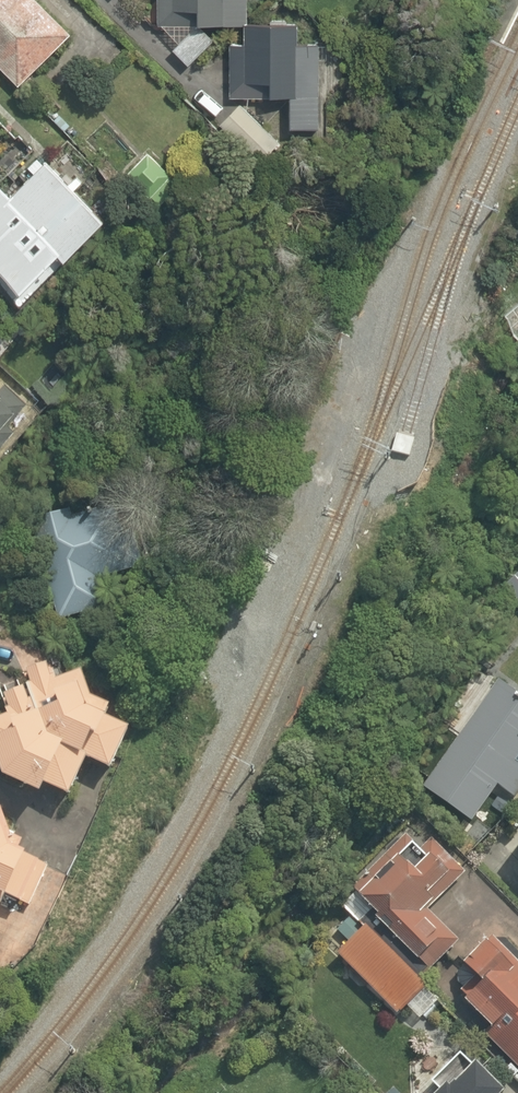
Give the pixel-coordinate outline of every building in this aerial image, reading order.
[(16,86),(65,35),(29,0),(0,0),(0,71),(16,86)] [(154,25),(192,27),(192,21),(245,23),(247,0),(156,0),(154,25)] [(291,26),(239,24),(239,44),(227,43),(225,98),(237,98),(285,100),(284,132),(313,133),(314,100),(316,44),(290,44),(291,26)] [(205,34),(198,40),(192,31),(169,50),(183,67),(205,48),(212,43),(205,34)] [(278,141),(237,103),(218,124),(258,162),(278,141)] [(23,302),(102,222),(41,161),(6,197),(0,190),(0,279),(23,302)] [(7,416),(20,399),(2,385),(0,387),(0,425),(7,416)] [(67,511),(28,520),(52,624),(91,615),(82,575),(110,569),(99,522),(71,529),(67,511)] [(48,665),(22,652),(13,670),(22,688),(4,689),(0,697),(0,705),(5,718),(0,719),(0,780),(36,797),(40,788),(65,799),(83,762),(105,773),(126,730),(106,720),(116,698),(68,675),(55,681),(48,665)] [(438,800),(467,823),(495,788),(513,802),(517,796),(517,717),(510,710),(438,800)] [(1,901),(30,908),(45,875),(7,850),(0,819),(0,903),(1,901)] [(461,872),(431,844),(406,871),(389,854),(349,897),(366,913),(396,941),(429,972),(458,942),(425,911),(461,872)] [(422,989),(362,927),(330,957),(390,1019),(422,989)] [(488,938),(460,967),(480,986),(461,1006),(487,1031),(479,1039),(496,1055),(517,1075),(517,966),(488,938)] [(454,1059),(419,1092),(488,1092),(454,1059)]
